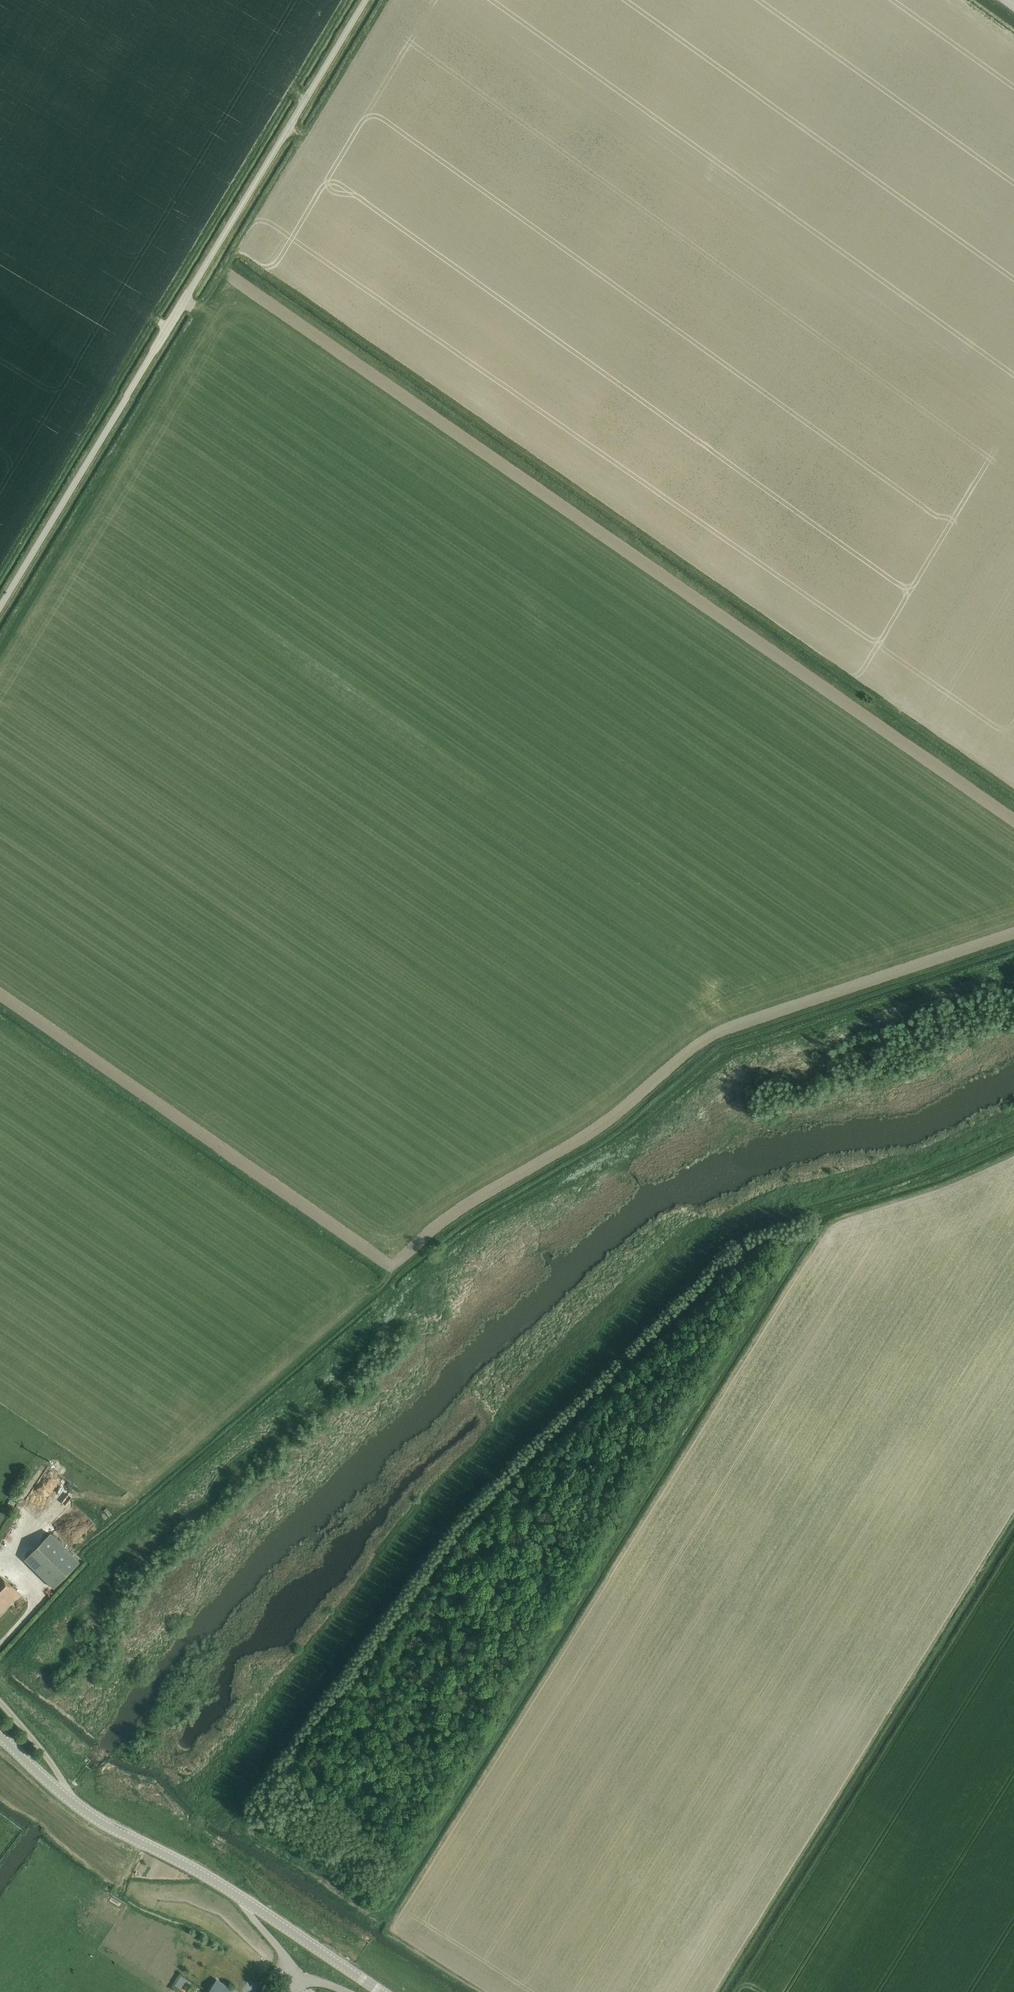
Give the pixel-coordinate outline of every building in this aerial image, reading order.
[(69,1495),(61,1502),(66,1507),(74,1500),(69,1495)] [(53,1588),(79,1561),(50,1533),(24,1559),(53,1588)] [(18,1593),(0,1575),(0,1612),(18,1593)] [(232,1991),(233,1990),(216,1980),(208,1991),(232,1991)]
